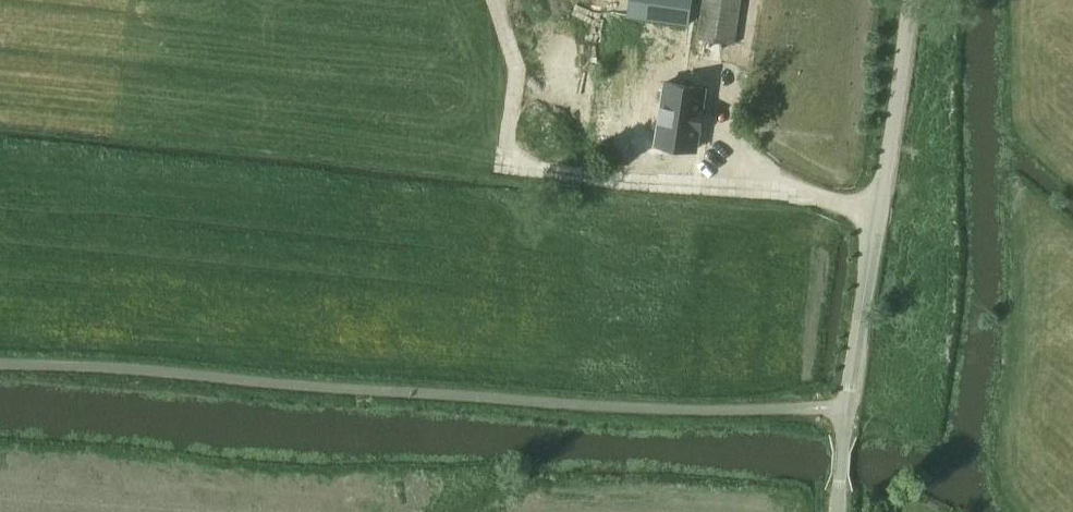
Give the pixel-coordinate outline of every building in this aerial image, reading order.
[(691,0),(637,0),(635,11),(687,20),(691,0)] [(697,38),(736,44),(742,0),(702,0),(697,38)] [(661,80),(654,136),(693,141),(700,86),(661,80)]
